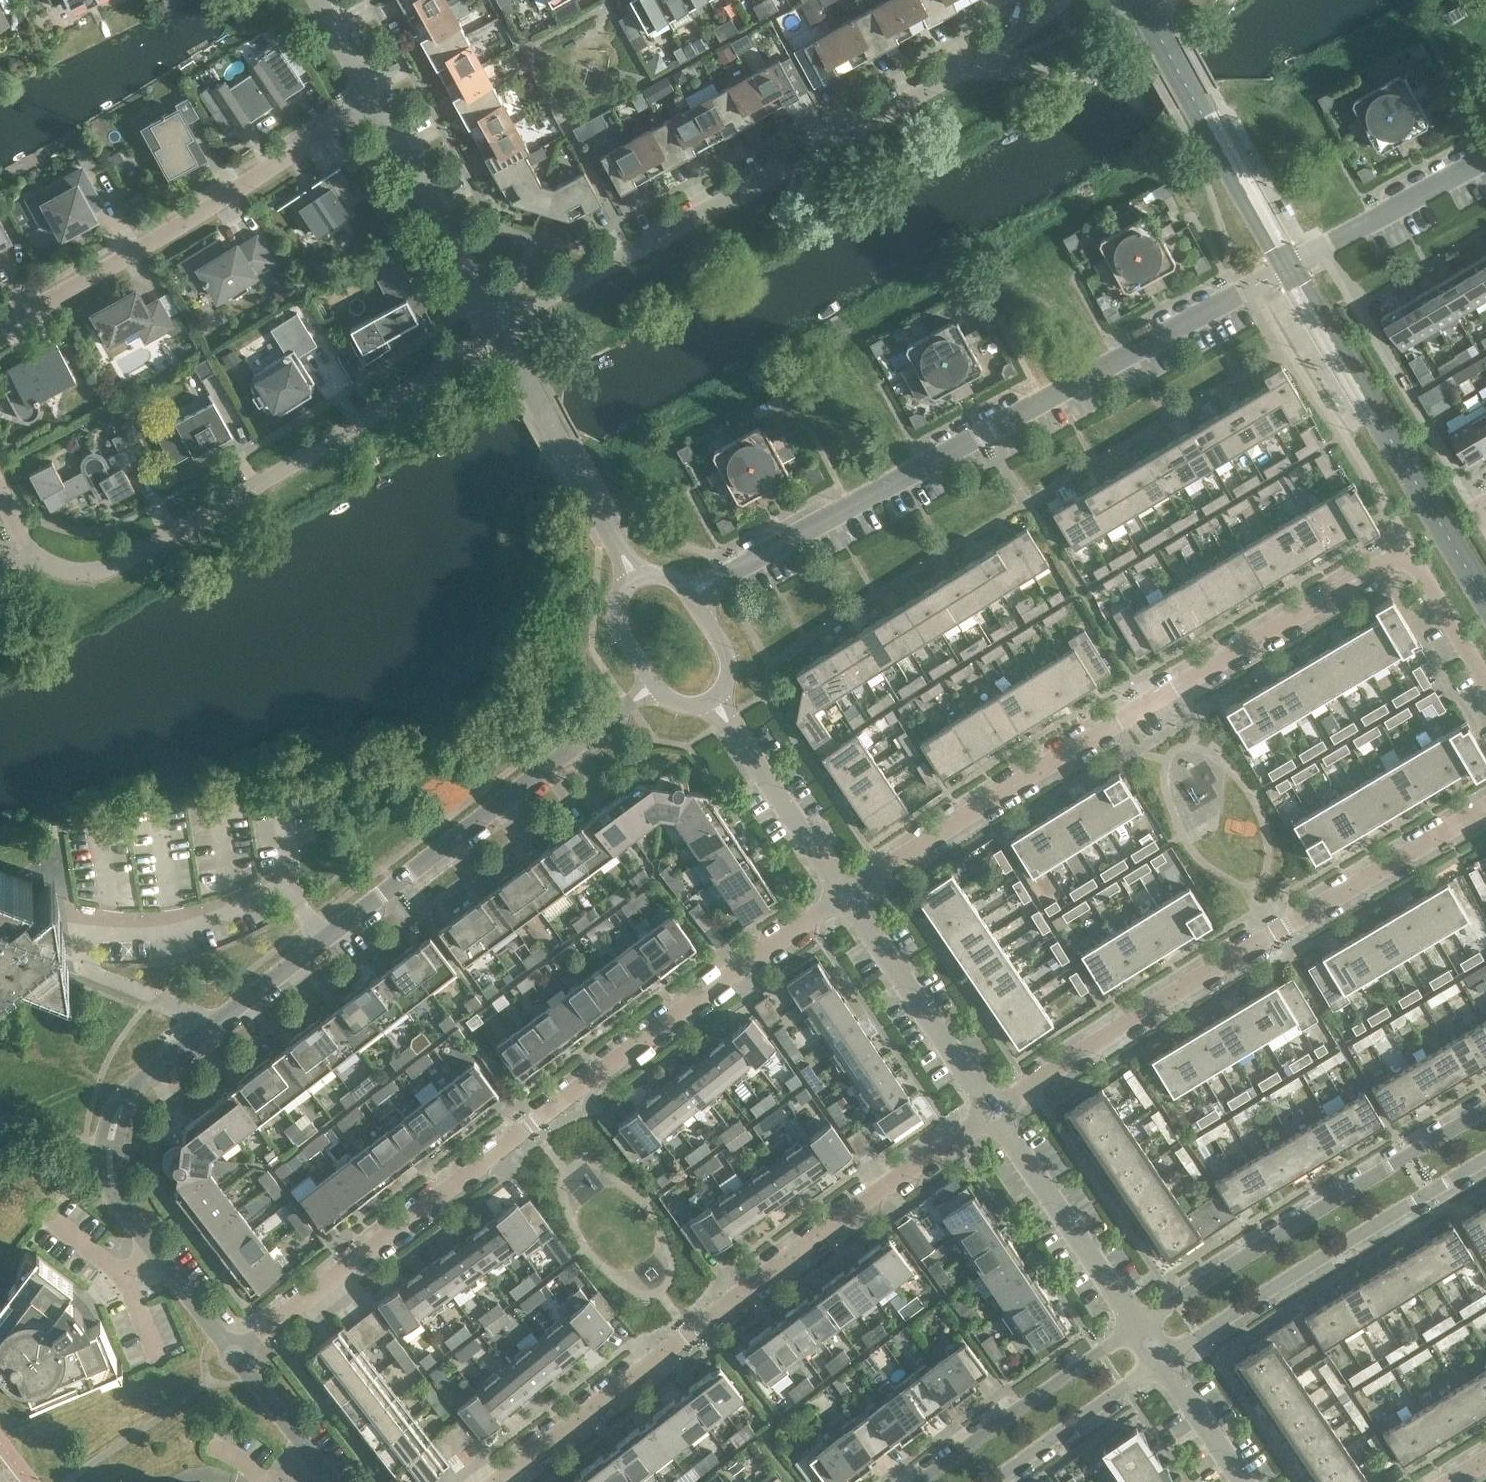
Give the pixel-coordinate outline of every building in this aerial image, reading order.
[(154,8),(168,2),(167,0),(150,0),(154,8)] [(447,0),(399,0),(412,25),(449,4),(447,0)] [(513,0),(512,0),(500,6),(505,15),(518,8),(513,0)] [(555,10),(573,0),(549,0),(555,10)] [(657,0),(635,0),(626,5),(642,34),(668,19),(657,0)] [(683,0),(657,0),(668,19),(688,8),(683,0)] [(688,8),(703,0),(683,0),(688,8)] [(762,1),(769,14),(778,9),(773,0),(764,0),(762,1)] [(801,4),(807,16),(821,8),(817,0),(807,0),(803,2),(801,4)] [(894,0),(886,0),(863,13),(883,50),(898,42),(897,39),(911,32),(894,0)] [(932,0),(894,0),(911,32),(926,24),(927,26),(942,18),(932,0)] [(942,18),(957,9),(956,7),(969,0),(932,0),(942,18)] [(769,14),(762,1),(753,6),(760,19),(769,14)] [(465,34),(449,4),(412,25),(428,54),(465,34)] [(883,50),(863,13),(833,29),(852,64),(867,56),(868,58),(883,50)] [(731,18),(722,23),(729,36),(738,31),(731,18)] [(729,36),(722,23),(713,28),(720,41),(729,36)] [(852,64),(833,29),(803,45),(823,82),(839,74),(838,72),(852,64)] [(481,63),(465,34),(428,54),(444,84),(481,63)] [(691,40),(682,45),(689,58),(698,53),(691,40)] [(1427,55),(1420,43),(1408,49),(1412,56),(1420,58),(1427,55)] [(731,44),(717,52),(722,61),(736,54),(731,44)] [(223,78),(200,94),(225,133),(235,126),(236,128),(249,119),(251,121),(275,105),(272,101),(281,95),(283,99),(305,85),(278,45),(267,53),(265,51),(261,54),(263,56),(257,60),(261,66),(229,88),(223,78)] [(689,58),(682,45),(673,50),(680,63),(689,58)] [(779,59),(749,75),(768,110),(782,102),(783,104),(799,96),(779,59)] [(497,93),(481,63),(444,84),(460,113),(497,93)] [(682,69),(672,74),(678,85),(685,81),(686,76),(682,69)] [(768,110),(749,75),(719,91),(739,128),(754,120),(753,118),(768,110)] [(1401,75),(1379,87),(1393,113),(1418,98),(1419,99),(1431,92),(1430,91),(1427,93),(1422,84),(1413,89),(1406,76),(1401,75)] [(654,84),(644,90),(651,104),(662,98),(654,84)] [(1393,113),(1379,87),(1356,99),(1355,104),(1362,117),(1353,122),(1358,131),(1354,133),(1355,134),(1367,127),(1393,113)] [(642,91),(631,97),(638,111),(650,105),(642,91)] [(739,128),(719,91),(690,107),(709,142),(723,134),(724,137),(739,128)] [(1334,99),(1331,92),(1319,98),(1325,110),(1332,106),(1334,99)] [(513,122),(497,93),(460,113),(476,143),(513,122)] [(194,136),(187,123),(199,116),(188,96),(175,104),(178,108),(167,114),(166,112),(160,116),(161,117),(150,123),(161,144),(154,148),(170,176),(198,161),(187,140),(194,136)] [(1431,121),(1419,99),(1418,98),(1393,113),(1413,151),(1414,150),(1412,147),(1421,142),(1416,133),(1429,126),(1431,121)] [(709,142),(690,107),(660,124),(680,161),(695,152),(694,150),(709,142)] [(1413,151),(1393,113),(1367,127),(1379,149),(1384,151),(1398,143),(1402,152),(1411,147),(1413,151)] [(1466,127),(1460,115),(1453,118),(1451,126),(1454,133),(1466,127)] [(587,121),(573,129),(580,141),(594,133),(587,121)] [(530,153),(513,122),(476,143),(493,172),(525,154),(526,155),(530,153)] [(680,161),(660,124),(631,140),(650,175),(664,167),(665,169),(680,161)] [(650,175),(631,140),(600,156),(621,193),(636,185),(635,182),(650,175)] [(533,151),(537,158),(545,154),(541,147),(533,151)] [(120,149),(111,154),(116,163),(125,158),(120,149)] [(541,184),(526,155),(525,154),(493,172),(501,187),(503,186),(512,202),(540,211),(548,185),(541,184)] [(305,189),(285,202),(277,208),(278,209),(286,204),(305,232),(313,227),(318,235),(349,214),(344,206),(358,196),(339,168),(341,167),(340,166),(311,185),(314,189),(308,193),(305,189)] [(1365,167),(1358,171),(1365,182),(1377,176),(1373,169),(1365,167)] [(50,213),(51,215),(62,236),(94,218),(89,208),(100,202),(82,169),(36,194),(33,198),(32,202),(32,207),(35,211),(38,213),(43,215),(47,214),(50,213)] [(554,187),(548,185),(540,211),(568,219),(585,210),(586,212),(602,203),(584,171),(554,187)] [(1171,195),(1164,183),(1152,189),(1156,196),(1164,199),(1171,195)] [(1286,218),(1295,213),(1288,202),(1280,207),(1286,218)] [(1144,215),(1122,227),(1136,253),(1162,239),(1175,233),(1174,231),(1170,233),(1166,225),(1157,229),(1150,216),(1144,215)] [(10,242),(0,224),(0,248),(10,242)] [(1136,253),(1122,227),(1100,239),(1098,244),(1105,258),(1097,262),(1101,271),(1098,273),(1098,274),(1111,268),(1110,267),(1136,253)] [(1078,239),(1075,232),(1063,238),(1069,250),(1076,246),(1078,239)] [(218,241),(182,264),(197,288),(208,281),(218,297),(229,291),(233,298),(248,289),(244,282),(255,275),(253,272),(271,261),(257,237),(227,255),(218,241)] [(1174,261),(1162,239),(1136,253),(1157,291),(1158,290),(1156,287),(1164,282),(1159,273),(1173,266),(1174,261)] [(1157,291),(1136,253),(1110,267),(1111,268),(1123,289),(1128,291),(1141,283),(1146,292),(1154,288),(1156,291),(1157,291)] [(1210,267),(1204,255),(1197,259),(1195,266),(1198,273),(1210,267)] [(1476,261),(1485,278),(1485,255),(1476,261)] [(422,303),(396,256),(382,264),(401,300),(350,328),(362,350),(418,319),(412,308),(422,303)] [(1476,261),(1457,272),(1475,302),(1475,303),(1480,311),(1485,307),(1485,278),(1476,261)] [(1475,302),(1457,272),(1439,283),(1457,313),(1475,303),(1475,302)] [(277,291),(276,296),(280,303),(300,291),(293,281),(277,291)] [(1457,313),(1439,283),(1420,294),(1438,324),(1438,325),(1442,332),(1461,320),(1457,313)] [(978,300),(971,288),(959,295),(963,302),(970,304),(978,300)] [(148,320),(155,334),(172,325),(158,301),(145,308),(136,290),(120,299),(120,298),(119,299),(121,302),(111,307),(109,304),(108,305),(109,306),(93,314),(100,326),(98,328),(108,346),(123,338),(122,335),(148,320)] [(1438,324),(1420,294),(1402,305),(1420,335),(1438,325),(1438,324)] [(1420,335),(1402,305),(1382,316),(1402,350),(1403,349),(1401,346),(1420,335)] [(1109,307),(1102,310),(1109,322),(1121,316),(1117,309),(1109,307)] [(251,386),(262,404),(267,412),(268,411),(271,413),(275,414),(278,413),(279,415),(311,394),(310,393),(313,390),(313,386),(312,383),(314,382),(309,373),(312,371),(307,363),(304,365),(298,357),(317,345),(297,312),(270,329),(286,354),(254,374),(255,376),(252,378),(251,382),(253,385),(251,386)] [(951,320),(929,332),(943,358),(969,344),(969,345),(982,338),(981,337),(977,339),(973,330),(964,335),(957,322),(951,320)] [(907,379),(918,373),(917,372),(943,358),(929,332),(923,322),(912,328),(917,339),(907,345),(905,350),(912,363),(904,368),(908,376),(905,378),(905,380),(907,379)] [(885,344),(881,337),(869,344),(876,356),(883,352),(885,344)] [(38,399),(75,378),(56,343),(55,344),(56,346),(46,351),(45,349),(0,374),(0,375),(9,371),(16,384),(4,390),(18,414),(22,419),(27,420),(33,419),(38,415),(39,409),(38,403),(37,401),(39,400),(38,399)] [(981,366),(969,345),(969,344),(943,358),(964,396),(965,396),(963,392),(971,388),(966,379),(980,372),(981,366)] [(1468,347),(1456,354),(1461,363),(1473,356),(1468,347)] [(234,349),(221,356),(226,367),(239,361),(234,349)] [(1461,363),(1456,354),(1444,361),(1449,370),(1461,363)] [(208,359),(196,366),(202,377),(201,378),(201,379),(214,372),(215,373),(216,372),(208,357),(207,358),(208,359)] [(907,379),(917,397),(928,391),(929,395),(935,396),(948,389),(953,398),(961,393),(963,397),(964,396),(943,358),(917,372),(918,373),(907,379)] [(1017,372),(1011,360),(1003,364),(1001,372),(1005,379),(1017,372)] [(1479,371),(1474,362),(1464,368),(1470,377),(1479,371)] [(1280,364),(1278,365),(1263,374),(1268,384),(1270,383),(1291,419),(1302,413),(1300,410),(1306,406),(1280,364)] [(1470,377),(1464,368),(1454,374),(1460,383),(1470,377)] [(1430,370),(1418,377),(1423,385),(1435,378),(1430,370)] [(1270,383),(1268,384),(1254,392),(1276,429),(1291,419),(1270,383)] [(1442,393),(1436,384),(1426,390),(1432,399),(1442,393)] [(1276,429),(1254,392),(1239,402),(1260,438),(1276,429)] [(1339,411),(1346,408),(1336,392),(1330,396),(1339,411)] [(207,447),(205,445),(230,434),(232,438),(233,438),(209,394),(208,394),(212,402),(189,415),(188,414),(175,421),(179,427),(161,437),(160,435),(159,436),(174,462),(175,462),(173,458),(190,449),(194,455),(207,447)] [(785,406),(778,394),(766,400),(770,407),(777,410),(785,406)] [(1260,438),(1239,402),(1223,411),(1245,447),(1260,438)] [(1471,421),(1485,447),(1485,405),(1485,403),(1467,414),(1471,421),(1470,421),(1471,421)] [(1245,447),(1223,411),(1208,420),(1229,456),(1245,447)] [(916,412),(909,416),(915,428),(927,422),(923,415),(916,412)] [(1229,456),(1208,420),(1192,429),(1214,465),(1229,456)] [(1471,421),(1470,421),(1452,431),(1450,427),(1449,428),(1469,462),(1485,455),(1485,447),(1471,421)] [(758,426),(736,438),(750,464),(776,450),(789,444),(788,442),(784,444),(780,436),(771,440),(764,427),(758,426)] [(1299,433),(1303,439),(1311,434),(1307,428),(1299,433)] [(1214,465),(1192,429),(1177,438),(1198,475),(1214,465)] [(1314,441),(1311,434),(1303,439),(1306,444),(1306,446),(1314,441)] [(750,464),(736,438),(714,450),(712,455),(719,469),(710,473),(715,482),(712,484),(712,485),(725,479),(724,478),(750,464)] [(1198,475),(1177,438),(1161,447),(1183,484),(1198,475)] [(1318,447),(1314,441),(1306,446),(1310,452),(1318,447)] [(692,450),(688,443),(676,449),(683,461),(690,457),(692,450)] [(776,450),(750,464),(771,502),(772,501),(770,498),(778,493),(773,485),(786,477),(788,472),(782,461),(794,454),(789,444),(776,450)] [(1310,452),(1306,446),(1306,444),(1294,451),(1299,459),(1310,452)] [(129,447),(109,457),(115,469),(135,458),(129,447)] [(1183,484),(1161,447),(1146,457),(1167,493),(1183,484)] [(1325,459),(1321,453),(1313,457),(1317,464),(1325,459)] [(52,460),(29,473),(41,496),(44,494),(52,508),(63,502),(61,499),(92,482),(99,495),(106,491),(111,501),(134,489),(122,466),(110,473),(103,460),(102,459),(101,458),(100,457),(99,457),(99,456),(98,456),(97,455),(96,455),(95,455),(94,455),(93,455),(92,455),(91,455),(90,456),(89,456),(88,457),(87,458),(86,459),(86,460),(85,460),(85,461),(85,462),(84,463),(84,464),(84,465),(84,466),(84,467),(85,467),(85,468),(85,469),(63,482),(52,460)] [(1287,455),(1275,463),(1279,470),(1291,463),(1287,455)] [(1167,493),(1146,457),(1130,466),(1152,502),(1167,493)] [(1329,465),(1325,459),(1317,464),(1321,470),(1329,465)] [(1312,468),(1308,461),(1298,466),(1303,474),(1312,468)] [(1279,470),(1275,463),(1263,470),(1267,477),(1279,470)] [(771,502),(750,464),(724,478),(725,479),(736,500),(742,502),(755,495),(760,503),(768,499),(770,502),(771,502)] [(1333,472),(1329,465),(1321,470),(1325,477),(1333,472)] [(824,478),(818,466),(810,470),(808,478),(812,485),(824,478)] [(1152,502),(1130,466),(1115,475),(1136,511),(1152,502)] [(1303,474),(1298,466),(1288,472),(1293,480),(1303,474)] [(1256,474),(1244,481),(1248,489),(1260,482),(1256,474)] [(1136,511),(1115,475),(1099,484),(1121,520),(1136,511)] [(1281,487),(1277,479),(1267,485),(1272,493),(1281,487)] [(1248,489),(1244,481),(1232,488),(1237,496),(1248,489)] [(1121,520),(1099,484),(1084,493),(1105,530),(1121,520)] [(1272,493),(1267,485),(1257,491),(1262,498),(1272,493)] [(1346,487),(1335,493),(1356,529),(1355,530),(1361,540),(1379,529),(1371,516),(1353,487),(1348,490),(1346,487)] [(1225,492),(1213,499),(1217,507),(1229,500),(1225,492)] [(1105,530),(1084,493),(1068,503),(1090,539),(1105,530)] [(1356,529),(1335,493),(1319,502),(1341,539),(1355,530),(1356,529)] [(1250,505),(1246,497),(1236,503),(1241,511),(1250,505)] [(1217,507),(1213,499),(1201,506),(1206,514),(1217,507)] [(1341,539),(1319,502),(1304,512),(1325,548),(1341,539)] [(1090,539),(1068,503),(1052,512),(1074,548),(1090,539)] [(1241,511),(1236,503),(1226,509),(1231,517),(1241,511)] [(1194,511),(1182,518),(1186,526),(1198,518),(1194,511)] [(1325,548),(1304,512),(1288,521),(1310,557),(1325,548)] [(1220,524),(1215,516),(1205,522),(1210,529),(1220,524)] [(723,518),(716,522),(722,534),(734,527),(730,520),(723,518)] [(1186,526),(1182,518),(1170,525),(1175,533),(1186,526)] [(1310,557),(1288,521),(1273,530),(1294,566),(1310,557)] [(1210,529),(1205,522),(1195,527),(1200,535),(1210,529)] [(1026,528),(1010,538),(1032,573),(1048,563),(1026,528)] [(1163,529),(1151,536),(1156,544),(1167,537),(1163,529)] [(1294,566),(1273,530),(1257,539),(1279,575),(1294,566)] [(1189,542),(1184,534),(1174,540),(1179,548),(1189,542)] [(1156,544),(1151,536),(1139,543),(1144,551),(1156,544)] [(1032,573),(1010,538),(995,547),(1017,583),(1032,573)] [(1279,575),(1257,539),(1242,548),(1263,585),(1279,575)] [(1179,548),(1174,540),(1164,546),(1169,554),(1179,548)] [(1017,583),(995,547),(980,557),(1002,592),(1017,583)] [(1132,547),(1120,554),(1125,562),(1136,555),(1132,547)] [(1263,585),(1242,548),(1226,558),(1248,594),(1263,585)] [(1158,560),(1153,552),(1143,558),(1148,566),(1158,560)] [(1125,562),(1120,554),(1108,561),(1113,569),(1125,562)] [(1002,592),(980,557),(964,566),(987,602),(1002,592)] [(1148,566),(1143,558),(1133,564),(1138,572),(1148,566)] [(1248,594),(1226,558),(1211,567),(1232,603),(1248,594)] [(1092,571),(1097,579),(1109,571),(1104,563),(1092,571)] [(987,602),(964,566),(949,576),(971,611),(987,602)] [(1232,603),(1211,567),(1195,576),(1217,612),(1232,603)] [(1127,578),(1123,570),(1113,576),(1117,584),(1127,578)] [(971,611),(949,576),(934,585),(956,621),(971,611)] [(1117,584),(1113,576),(1103,582),(1108,590),(1117,584)] [(1217,612),(1195,576),(1180,585),(1201,621),(1217,612)] [(956,621),(934,585),(918,595),(941,630),(956,621)] [(1201,621),(1180,585),(1164,594),(1186,630),(1201,621)] [(1047,597),(1052,605),(1064,598),(1059,590),(1047,597)] [(1186,630),(1164,594),(1149,603),(1170,640),(1186,630)] [(941,630),(918,595),(903,604),(925,640),(941,630)] [(1374,608),(1379,618),(1380,617),(1402,654),(1413,647),(1411,644),(1417,640),(1391,598),(1374,608)] [(1044,599),(1032,607),(1037,614),(1048,607),(1044,599)] [(1149,603),(1134,612),(1133,613),(1154,647),(1159,644),(1160,646),(1170,640),(1149,603)] [(925,640),(903,604),(888,614),(910,650),(925,640)] [(1138,656),(1154,647),(1133,613),(1134,612),(1129,604),(1112,614),(1138,656)] [(1037,614),(1032,607),(1020,614),(1025,622),(1037,614)] [(1066,615),(1061,607),(1051,613),(1056,621),(1066,615)] [(1056,621),(1051,613),(1041,619),(1046,627),(1056,621)] [(910,650),(888,614),(873,623),(895,659),(910,650)] [(1380,617),(1379,618),(1365,627),(1386,663),(1402,654),(1380,617)] [(1013,618),(1001,625),(1006,633),(1018,626),(1013,618)] [(895,659),(873,623),(857,633),(880,669),(895,659)] [(1006,633),(1001,625),(989,632),(994,640),(1006,633)] [(1035,633),(1031,625),(1021,631),(1026,639),(1035,633)] [(1386,663),(1365,627),(1350,636),(1371,672),(1386,663)] [(1068,640),(1073,648),(1094,682),(1110,672),(1084,630),(1068,640)] [(1026,639),(1021,631),(1011,637),(1016,645),(1026,639)] [(880,669),(857,633),(842,642),(864,678),(880,669)] [(1371,672),(1350,636),(1334,645),(1355,681),(1371,672)] [(982,637),(970,644),(975,652),(987,645),(982,637)] [(864,678),(842,642),(827,652),(849,688),(864,678)] [(975,652),(970,644),(959,651),(964,659),(975,652)] [(1005,652),(1000,644),(990,650),(995,658),(1005,652)] [(1355,681),(1334,645),(1319,654),(1340,690),(1355,681)] [(1073,648),(1058,657),(1080,693),(1090,687),(1089,685),(1094,682),(1073,648)] [(995,658),(990,650),(980,656),(985,664),(995,658)] [(849,688),(827,652),(812,661),(834,697),(849,688)] [(1340,690),(1319,654),(1303,663),(1325,700),(1340,690)] [(952,656),(940,663),(945,671),(956,663),(952,656)] [(1080,693),(1058,657),(1043,667),(1065,702),(1080,693)] [(834,697),(812,661),(796,671),(803,683),(818,707),(834,697)] [(945,671),(940,663),(928,670),(933,678),(945,671)] [(974,671),(969,663),(959,669),(964,677),(974,671)] [(1325,700),(1303,663),(1288,673),(1309,709),(1325,700)] [(1412,670),(1416,677),(1424,672),(1420,666),(1412,670)] [(1065,702),(1043,667),(1027,676),(1049,712),(1065,702)] [(964,677),(959,669),(950,675),(955,683),(964,677)] [(1427,678),(1424,672),(1416,677),(1419,683),(1427,678)] [(1309,709),(1288,673),(1272,682),(1294,718),(1309,709)] [(921,675),(909,682),(914,690),(926,683),(921,675)] [(1049,712),(1027,676),(1012,685),(1034,721),(1049,712)] [(1431,685),(1427,678),(1419,683),(1423,690),(1431,685)] [(914,690),(909,682),(898,690),(903,697),(914,690)] [(943,690),(938,682),(929,688),(934,696),(943,690)] [(1294,718),(1272,682),(1257,691),(1278,727),(1294,718)] [(818,707),(803,683),(796,717),(795,718),(821,757),(838,745),(814,710),(818,707)] [(1415,684),(1403,691),(1408,699),(1420,692),(1415,684)] [(1034,721),(1012,685),(997,695),(1019,731),(1034,721)] [(934,696),(929,688),(919,694),(924,702),(934,696)] [(1438,697),(1434,690),(1426,695),(1430,701),(1438,697)] [(1278,727),(1257,691),(1241,700),(1263,736),(1278,727)] [(1408,699),(1403,691),(1391,698),(1396,706),(1408,699)] [(889,692),(878,700),(883,707),(892,701),(889,692)] [(1372,693),(1367,696),(1370,702),(1376,699),(1372,693)] [(1019,731),(997,695),(981,704),(1003,740),(1019,731)] [(1430,701),(1426,695),(1415,702),(1419,710),(1431,703),(1430,701)] [(1442,703),(1438,697),(1430,701),(1431,703),(1434,708),(1442,703)] [(883,707),(878,700),(866,708),(872,715),(883,707)] [(1263,736),(1241,700),(1225,710),(1246,746),(1263,736)] [(912,709),(907,701),(898,708),(903,715),(912,709)] [(1384,702),(1372,709),(1377,717),(1389,710),(1384,702)] [(1446,710),(1442,703),(1434,708),(1438,714),(1446,710)] [(1003,740),(981,704),(966,714),(988,750),(1003,740)] [(1412,714),(1407,706),(1395,713),(1400,721),(1412,714)] [(892,709),(884,714),(890,724),(898,719),(892,709)] [(1377,717),(1372,709),(1360,716),(1365,724),(1377,717)] [(848,720),(853,728),(865,720),(859,712),(848,720)] [(1332,712),(1320,719),(1329,735),(1341,728),(1332,712)] [(1400,721),(1395,713),(1384,720),(1388,728),(1400,721)] [(988,750),(966,714),(951,723),(973,759),(988,750)] [(1353,721),(1341,728),(1346,736),(1358,729),(1353,721)] [(973,759),(951,723),(935,733),(957,769),(973,759)] [(1381,732),(1376,725),(1364,732),(1369,739),(1381,732)] [(1448,731),(1470,768),(1468,768),(1474,778),(1485,771),(1485,758),(1467,725),(1461,728),(1459,725),(1448,731)] [(849,728),(843,732),(844,737),(846,740),(852,736),(854,735),(849,728)] [(1346,736),(1341,728),(1329,735),(1334,743),(1346,736)] [(911,741),(905,731),(897,736),(903,745),(911,741)] [(1470,768),(1448,731),(1433,741),(1454,777),(1468,768),(1470,768)] [(1369,739),(1364,732),(1353,739),(1357,747),(1369,739)] [(867,748),(856,733),(854,735),(852,736),(846,740),(838,745),(821,757),(832,772),(867,748)] [(957,769),(935,733),(919,743),(941,778),(957,769)] [(1322,739),(1310,746),(1315,754),(1327,747),(1322,739)] [(917,750),(911,741),(903,745),(909,755),(917,750)] [(1454,777),(1433,741),(1417,750),(1439,786),(1454,777)] [(1350,751),(1345,743),(1333,750),(1338,758),(1350,751)] [(1315,754),(1310,746),(1298,753),(1303,761),(1315,754)] [(877,763),(867,748),(832,772),(842,787),(877,763)] [(1338,758),(1333,750),(1322,757),(1326,765),(1338,758)] [(1439,786),(1417,750),(1402,759),(1423,795),(1439,786)] [(1291,757),(1279,764),(1284,772),(1296,765),(1291,757)] [(1423,795),(1402,759),(1386,768),(1408,804),(1423,795)] [(1319,769),(1314,761),(1303,768),(1307,776),(1319,769)] [(930,771),(924,762),(916,766),(922,776),(930,771)] [(887,778),(877,763),(842,787),(852,802),(887,778)] [(1284,772),(1279,764),(1267,771),(1272,779),(1284,772)] [(1307,776),(1303,768),(1291,775),(1295,783),(1307,776)] [(1408,804),(1386,768),(1371,777),(1392,814),(1408,804)] [(936,781),(930,771),(922,776),(928,786),(936,781)] [(1118,773),(1103,783),(1125,819),(1141,809),(1118,773)] [(1292,785),(1287,777),(1275,785),(1280,793),(1292,785)] [(1392,814),(1371,777),(1355,787),(1377,823),(1392,814)] [(897,793),(887,778),(852,802),(862,817),(897,793)] [(637,783),(629,789),(652,822),(660,816),(675,818),(708,796),(706,793),(683,790),(683,788),(683,787),(683,786),(682,785),(682,784),(681,783),(679,783),(678,782),(677,782),(676,783),(675,783),(674,784),(673,784),(672,786),(672,787),(672,788),(637,783)] [(1125,819),(1103,783),(1087,792),(1109,828),(1125,819)] [(1377,823),(1355,787),(1340,796),(1361,832),(1377,823)] [(652,822),(629,789),(609,804),(633,836),(652,822)] [(1109,828),(1087,792),(1072,802),(1094,838),(1109,828)] [(908,809),(897,793),(862,817),(873,832),(908,809)] [(721,816),(708,796),(675,818),(688,838),(721,816)] [(1361,832),(1340,796),(1324,805),(1346,841),(1361,832)] [(1094,838),(1072,802),(1057,811),(1079,847),(1094,838)] [(633,836),(609,804),(590,818),(615,852),(616,851),(615,849),(633,836)] [(1346,841),(1324,805),(1309,814),(1330,850),(1346,841)] [(1079,847),(1057,811),(1041,821),(1063,857),(1079,847)] [(1330,850),(1309,814),(1293,824),(1314,860),(1330,850)] [(735,836),(721,816),(688,838),(702,858),(735,836)] [(615,852),(590,818),(575,829),(573,826),(563,834),(590,871),(615,852)] [(1063,857),(1041,821),(1026,830),(1048,866),(1063,857)] [(1048,866),(1026,830),(1010,840),(1032,876),(1048,866)] [(590,871),(563,834),(553,841),(555,844),(540,855),(565,889),(590,871)] [(748,855),(735,836),(702,858),(715,878),(748,855)] [(1154,839),(1142,846),(1147,854),(1158,847),(1154,839)] [(1147,854),(1142,846),(1130,853),(1135,861),(1147,854)] [(1007,858),(1001,849),(993,853),(999,863),(1007,858)] [(1167,860),(1162,852),(1150,859),(1155,867),(1167,860)] [(565,889),(540,855),(524,866),(522,864),(512,871),(539,908),(565,889)] [(762,875),(748,855),(715,878),(729,898),(762,875)] [(1013,868),(1007,858),(999,863),(1005,873),(1013,868)] [(1123,858),(1111,865),(1116,873),(1128,866),(1123,858)] [(956,860),(948,866),(954,875),(962,869),(956,860)] [(1151,869),(1146,861),(1134,869),(1139,876),(1151,869)] [(659,871),(659,872),(667,882),(677,875),(669,864),(659,871)] [(1116,873),(1111,865),(1099,872),(1104,880),(1116,873)] [(633,876),(640,886),(651,878),(644,868),(633,876)] [(1476,868),(1469,872),(1476,887),(1484,883),(1476,868)] [(0,869),(0,967),(19,951),(68,971),(67,958),(67,959),(67,958),(66,957),(54,878),(37,892),(30,883),(32,882),(0,869)] [(1139,876),(1134,869),(1123,876),(1127,884),(1139,876)] [(539,908),(512,871),(502,879),(504,882),(489,893),(514,927),(539,908)] [(916,896),(927,912),(962,888),(951,873),(916,896)] [(685,886),(677,875),(667,882),(676,893),(685,886)] [(776,896),(762,875),(729,898),(743,919),(776,896)] [(1092,877),(1080,884),(1085,892),(1097,885),(1092,877)] [(1282,888),(1289,884),(1286,878),(1279,882),(1282,888)] [(1026,889),(1020,879),(1012,884),(1018,894),(1026,889)] [(1120,888),(1115,880),(1104,887),(1109,895),(1120,888)] [(1447,882),(1431,892),(1453,928),(1469,919),(1447,882)] [(1484,883),(1476,887),(1484,902),(1485,900),(1485,887),(1484,883)] [(1085,892),(1080,884),(1069,891),(1074,899),(1085,892)] [(1189,886),(1173,896),(1195,932),(1211,922),(1189,886)] [(1109,895),(1104,887),(1092,895),(1097,903),(1109,895)] [(608,896),(614,904),(625,896),(619,888),(608,896)] [(972,903),(962,888),(927,912),(937,927),(972,903)] [(1032,899),(1026,889),(1018,894),(1024,903),(1032,899)] [(649,899),(643,891),(632,899),(638,907),(649,899)] [(1453,928),(1431,892),(1416,901),(1437,937),(1453,928)] [(514,927),(489,893),(474,904),(472,901),(462,908),(489,945),(514,927)] [(1195,932),(1173,896),(1157,906),(1180,942),(1195,932)] [(638,907),(632,899),(621,907),(627,915),(638,907)] [(1090,907),(1085,899),(1073,907),(1078,914),(1090,907)] [(1056,900),(1044,907),(1049,915),(1061,907),(1056,900)] [(1437,937),(1416,901),(1400,910),(1422,947),(1437,937)] [(698,902),(688,910),(696,920),(706,913),(698,902)] [(982,918),(972,903),(937,927),(947,942),(982,918)] [(1180,942),(1157,906),(1142,915),(1164,951),(1180,942)] [(594,907),(583,914),(589,923),(600,915),(594,907)] [(1078,914),(1073,907),(1062,914),(1066,922),(1078,914)] [(489,945),(462,908),(452,916),(454,919),(438,930),(463,964),(489,945)] [(1045,919),(1039,910),(1031,915),(1037,924),(1045,919)] [(1422,947),(1400,910),(1385,920),(1406,956),(1422,947)] [(714,924),(706,913),(696,920),(704,931),(714,924)] [(589,923),(583,914),(572,922),(578,931),(589,923)] [(672,914),(654,928),(678,960),(696,946),(672,914)] [(1164,951),(1142,915),(1127,925),(1149,961),(1164,951)] [(614,925),(608,916),(597,924),(603,933),(614,925)] [(992,933),(982,918),(947,942),(957,957),(992,933)] [(1051,929),(1045,919),(1037,924),(1043,934),(1051,929)] [(1406,956),(1385,920),(1369,929),(1391,965),(1406,956)] [(603,933),(597,924),(586,932),(593,941),(603,933)] [(1149,961),(1127,925),(1112,934),(1134,970),(1149,961)] [(678,960),(654,928),(636,941),(660,973),(678,960)] [(1391,965),(1369,929),(1354,938),(1375,974),(1391,965)] [(1002,948),(992,933),(957,957),(967,971),(1002,948)] [(1134,970),(1112,934),(1096,944),(1118,980),(1134,970)] [(456,970),(430,937),(415,948),(412,946),(402,953),(430,990),(456,970)] [(1375,974),(1354,938),(1338,947),(1360,983),(1375,974)] [(1064,950),(1058,940),(1050,945),(1056,955),(1064,950)] [(660,973),(636,941),(619,954),(643,986),(660,973)] [(579,951),(573,942),(562,950),(568,958),(579,951)] [(543,944),(532,952),(538,959),(549,951),(543,944)] [(1118,980),(1096,944),(1080,954),(1102,989),(1118,980)] [(1360,983),(1338,947),(1322,957),(1323,959),(1324,958),(1344,993),(1345,992),(1360,983)] [(1012,963),(1002,948),(967,971),(977,986),(1012,963)] [(568,958),(562,950),(551,958),(557,966),(568,958)] [(1070,960),(1064,950),(1056,955),(1062,965),(1070,960)] [(1479,951),(1469,956),(1474,964),(1484,958),(1479,951)] [(538,959),(532,952),(521,959),(527,967),(538,959)] [(430,990),(402,953),(392,961),(395,964),(380,975),(406,1009),(430,990)] [(643,986),(619,954),(602,967),(626,999),(643,986)] [(1474,964),(1469,956),(1459,962),(1464,970),(1474,964)] [(1324,958),(1323,959),(1308,968),(1333,1010),(1350,1000),(1345,992),(1344,993),(1324,958)] [(787,983),(800,1003),(833,980),(832,980),(830,981),(818,963),(820,961),(819,960),(784,984),(784,985),(787,983)] [(1022,978),(1012,963),(977,986),(987,1001),(1022,978)] [(626,999),(602,967),(584,980),(608,1012),(626,999)] [(544,976),(538,968),(527,976),(533,984),(544,976)] [(1484,976),(1479,968),(1465,977),(1469,984),(1484,976)] [(1448,969),(1438,975),(1443,983),(1453,977),(1448,969)] [(1082,981),(1076,971),(1069,976),(1075,986),(1082,981)] [(406,1009),(380,975),(365,987),(363,984),(353,991),(381,1028),(406,1009)] [(1443,983),(1438,975),(1428,981),(1433,988),(1443,983)] [(533,984),(527,976),(516,984),(522,992),(533,984)] [(1292,977),(1277,986),(1276,987),(1297,1021),(1296,1021),(1301,1029),(1318,1019),(1292,977)] [(1032,993),(1022,978),(987,1001),(998,1016),(1032,993)] [(1484,979),(1475,985),(1479,991),(1485,987),(1485,982),(1484,979)] [(608,1012),(584,980),(567,993),(591,1025),(608,1012)] [(833,981),(833,980),(800,1003),(813,1021),(846,999),(845,999),(843,1000),(831,982),(833,981)] [(492,981),(481,989),(487,997),(498,989),(492,981)] [(1088,990),(1082,981),(1075,986),(1081,995),(1088,990)] [(1461,989),(1456,982),(1442,990),(1447,998),(1461,989)] [(1276,984),(1260,994),(1282,1030),(1296,1021),(1297,1021),(1276,987),(1277,986),(1276,984)] [(1417,987),(1407,993),(1412,1001),(1422,995),(1417,987)] [(1447,998),(1442,990),(1428,999),(1432,1006),(1447,998)] [(381,1028),(353,991),(343,999),(345,1002),(330,1013),(356,1047),(381,1028)] [(509,1002),(503,993),(492,1001),(498,1010),(509,1002)] [(591,1025),(567,993),(550,1006),(574,1038),(591,1025)] [(1043,1007),(1032,993),(998,1016),(1008,1031),(1043,1007)] [(1412,1001),(1407,993),(1397,999),(1402,1007),(1412,1001)] [(1282,1030),(1260,994),(1244,1004),(1266,1040),(1282,1030)] [(481,1003),(475,995),(464,1003),(470,1011),(481,1003)] [(768,995),(755,1004),(768,1024),(780,1016),(767,997),(768,996),(768,995)] [(846,1000),(846,999),(813,1021),(825,1040),(858,1018),(858,1017),(856,1019),(844,1001),(846,1000)] [(1266,1040),(1244,1004),(1229,1013),(1251,1049),(1266,1040)] [(1424,1011),(1419,1004),(1405,1012),(1409,1020),(1424,1011)] [(574,1038),(550,1006),(532,1019),(556,1051),(574,1038)] [(1386,1006),(1376,1011),(1381,1019),(1391,1014),(1386,1006)] [(1053,1023),(1043,1007),(1008,1031),(1018,1047),(1053,1023)] [(1381,1019),(1376,1011),(1367,1017),(1371,1025),(1381,1019)] [(1409,1020),(1405,1012),(1391,1021),(1395,1028),(1409,1020)] [(356,1047),(330,1013),(316,1025),(314,1022),(304,1030),(332,1066),(356,1047)] [(483,1021),(477,1013),(466,1021),(472,1029),(483,1021)] [(1251,1049),(1229,1013),(1214,1023),(1236,1058),(1251,1049)] [(439,1023),(445,1031),(456,1023),(449,1014),(439,1023)] [(731,1031),(730,1031),(755,1062),(774,1047),(749,1016),(748,1017),(750,1019),(732,1033),(731,1031)] [(859,1018),(858,1018),(825,1040),(838,1059),(871,1037),(871,1036),(869,1038),(857,1020),(859,1018)] [(556,1051),(532,1019),(515,1032),(539,1064),(556,1051)] [(1352,1026),(1356,1034),(1366,1028),(1362,1020),(1352,1026)] [(1484,1021),(1466,1032),(1484,1063),(1485,1062),(1485,1024),(1484,1021)] [(1236,1058),(1214,1023),(1198,1032),(1220,1068),(1236,1058)] [(782,1025),(774,1032),(781,1043),(790,1036),(782,1025)] [(1387,1033),(1382,1026),(1368,1034),(1372,1042),(1387,1033)] [(465,1036),(459,1028),(448,1036),(454,1044),(465,1036)] [(332,1066),(304,1030),(294,1037),(296,1040),(281,1052),(307,1085),(332,1066)] [(755,1062),(730,1031),(731,1033),(716,1046),(715,1043),(714,1044),(739,1075),(755,1062)] [(539,1064),(515,1032),(497,1046),(521,1078),(539,1064)] [(1220,1068),(1198,1032),(1183,1041),(1205,1077),(1220,1068)] [(1484,1063),(1466,1032),(1447,1043),(1466,1075),(1466,1074),(1484,1063)] [(1372,1042),(1368,1034),(1353,1043),(1358,1050),(1372,1042)] [(798,1047),(790,1036),(781,1043),(789,1054),(798,1047)] [(871,1037),(838,1059),(851,1078),(884,1056),(884,1055),(881,1057),(869,1039),(871,1037)] [(1205,1077),(1183,1041),(1168,1051),(1190,1087),(1205,1077)] [(1313,1048),(1318,1056),(1328,1050),(1323,1042),(1313,1048)] [(1466,1075),(1447,1043),(1428,1054),(1447,1085),(1465,1074),(1465,1075),(1466,1075)] [(411,1044),(400,1052),(406,1061),(417,1052),(411,1044)] [(739,1075),(714,1044),(715,1046),(701,1058),(699,1056),(698,1057),(723,1088),(739,1075)] [(1190,1087),(1168,1051),(1151,1061),(1174,1096),(1190,1087)] [(1308,1051),(1298,1057),(1303,1065),(1313,1059),(1308,1051)] [(307,1085),(281,1052),(266,1063),(264,1060),(254,1068),(282,1105),(307,1085)] [(406,1061),(400,1052),(389,1061),(396,1069),(406,1061)] [(433,1061),(427,1052),(416,1061),(423,1069),(433,1061)] [(1339,1061),(1335,1053),(1321,1062),(1325,1069),(1339,1061)] [(1447,1085),(1428,1054),(1410,1065),(1429,1097),(1429,1096),(1447,1085)] [(884,1056),(851,1078),(864,1097),(897,1075),(896,1074),(894,1075),(882,1058),(884,1056)] [(723,1088),(698,1057),(700,1059),(685,1071),(683,1069),(682,1069),(708,1101),(723,1088)] [(1303,1065),(1298,1057),(1288,1063),(1293,1071),(1303,1065)] [(423,1069),(416,1061),(406,1069),(412,1077),(423,1069)] [(1325,1069),(1321,1062),(1306,1070),(1311,1078),(1325,1069)] [(474,1063),(456,1077),(481,1109),(498,1095),(474,1063)] [(809,1063),(800,1069),(807,1080),(816,1074),(809,1063)] [(1429,1097),(1410,1065),(1391,1076),(1410,1107),(1428,1096),(1428,1097),(1429,1097)] [(282,1105),(254,1068),(244,1076),(246,1079),(231,1090),(257,1124),(282,1105)] [(708,1101),(682,1069),(682,1070),(684,1072),(669,1084),(667,1082),(692,1113),(708,1101)] [(1277,1070),(1267,1076),(1272,1084),(1282,1078),(1277,1070)] [(784,1082),(791,1090),(801,1083),(795,1074),(784,1082)] [(824,1085),(816,1074),(807,1080),(815,1091),(824,1085)] [(1143,1088),(1134,1074),(1126,1079),(1136,1093),(1143,1088)] [(897,1075),(864,1097),(876,1116),(909,1093),(907,1094),(895,1076),(897,1075)] [(1272,1084),(1267,1076),(1257,1082),(1262,1090),(1272,1084)] [(1302,1083),(1298,1076),(1284,1084),(1288,1092),(1302,1083)] [(1410,1107),(1391,1076),(1373,1087),(1373,1086),(1371,1087),(1391,1120),(1392,1119),(1392,1118),(1410,1107)] [(481,1109),(456,1077),(439,1090),(463,1122),(481,1109)] [(399,1087),(393,1079),(382,1087),(388,1095),(399,1087)] [(361,1082),(351,1091),(357,1099),(368,1091),(361,1082)] [(692,1113),(667,1082),(666,1083),(668,1085),(653,1097),(651,1095),(676,1126),(692,1113)] [(1288,1092),(1284,1084),(1269,1093),(1274,1100),(1288,1092)] [(388,1095),(382,1087),(371,1095),(378,1103),(388,1095)] [(805,1088),(795,1095),(801,1104),(812,1096),(805,1088)] [(1114,1107),(1102,1088),(1064,1114),(1077,1133),(1114,1107)] [(1152,1102),(1143,1088),(1136,1093),(1145,1107),(1152,1102)] [(1246,1088),(1237,1094),(1241,1102),(1251,1096),(1246,1088)] [(257,1124),(231,1090),(212,1105),(237,1136),(255,1122),(256,1124),(257,1124)] [(463,1122),(439,1090),(422,1103),(446,1135),(463,1122)] [(357,1099),(351,1091),(340,1099),(346,1107),(357,1099)] [(1363,1093),(1345,1103),(1364,1134),(1382,1124),(1382,1125),(1384,1124),(1364,1091),(1363,1092),(1363,1093)] [(769,1093),(759,1101),(765,1109),(775,1102),(769,1093)] [(910,1094),(909,1093),(876,1116),(889,1135),(887,1137),(923,1113),(922,1112),(920,1114),(908,1095),(910,1094)] [(1241,1102),(1237,1094),(1227,1100),(1232,1108),(1241,1102)] [(676,1126),(651,1095),(650,1095),(652,1097),(637,1109),(635,1107),(635,1108),(660,1139),(676,1126)] [(1265,1106),(1261,1098),(1246,1107),(1251,1114),(1265,1106)] [(835,1100),(826,1107),(833,1118),(842,1111),(835,1100)] [(765,1109),(759,1101),(749,1108),(755,1117),(765,1109)] [(446,1135),(422,1103),(405,1116),(429,1148),(446,1135)] [(1364,1134),(1345,1103),(1327,1114),(1346,1146),(1346,1145),(1364,1134)] [(237,1136),(212,1105),(193,1119),(218,1151),(237,1136)] [(364,1114),(358,1106),(347,1114),(354,1122),(364,1114)] [(786,1115),(779,1107),(769,1114),(776,1123),(786,1115)] [(1127,1125),(1114,1107),(1077,1133),(1089,1151),(1127,1125)] [(1216,1107),(1206,1113),(1211,1121),(1220,1115),(1216,1107)] [(1251,1114),(1246,1107),(1232,1115),(1237,1123),(1251,1114)] [(660,1139),(635,1108),(634,1108),(636,1110),(619,1124),(617,1122),(616,1123),(622,1129),(613,1137),(631,1162),(660,1139)] [(1167,1124),(1158,1110),(1151,1115),(1160,1129),(1167,1124)] [(850,1122),(842,1111),(833,1118),(841,1129),(850,1122)] [(1211,1121),(1206,1113),(1196,1119),(1201,1127),(1211,1121)] [(354,1122),(347,1114),(337,1122),(343,1130),(354,1122)] [(776,1123),(769,1114),(759,1122),(766,1130),(776,1123)] [(1346,1146),(1327,1114),(1308,1125),(1326,1156),(1344,1146),(1345,1147),(1346,1146)] [(429,1148),(405,1116),(387,1130),(412,1162),(429,1148)] [(185,1126),(182,1143),(182,1149),(177,1149),(173,1150),(170,1153),(167,1149),(166,1151),(165,1152),(164,1154),(164,1155),(163,1157),(163,1158),(163,1160),(163,1162),(163,1163),(163,1165),(164,1167),(165,1168),(165,1170),(166,1171),(169,1173),(170,1174),(172,1175),(173,1176),(175,1176),(176,1177),(178,1177),(176,1195),(177,1196),(208,1172),(210,1157),(218,1151),(193,1119),(185,1126)] [(739,1119),(729,1127),(735,1135),(745,1128),(739,1119)] [(1228,1128),(1224,1120),(1210,1129),(1214,1137),(1228,1128)] [(311,1121),(301,1129),(307,1137),(318,1129),(311,1121)] [(830,1123),(811,1136),(833,1169),(834,1169),(832,1167),(850,1155),(852,1157),(853,1156),(830,1123)] [(1177,1137),(1167,1124),(1160,1129),(1169,1142),(1177,1137)] [(1139,1143),(1127,1125),(1089,1151),(1101,1169),(1139,1143)] [(1326,1156),(1308,1125),(1289,1136),(1308,1168),(1309,1168),(1308,1167),(1326,1156)] [(735,1135),(729,1127),(719,1134),(725,1143),(735,1135)] [(752,1137),(745,1128),(735,1135),(741,1144),(752,1137)] [(858,1128),(847,1136),(860,1156),(873,1147),(873,1146),(871,1147),(858,1128)] [(307,1137),(301,1129),(290,1137),(296,1145),(307,1137)] [(1214,1137),(1210,1129),(1195,1138),(1200,1145),(1214,1137)] [(412,1162),(387,1130),(370,1143),(395,1175),(412,1162)] [(330,1140),(324,1132),(313,1140),(319,1148),(330,1140)] [(741,1144),(735,1135),(725,1143),(731,1151),(741,1144)] [(833,1169),(811,1136),(794,1148),(816,1181),(817,1181),(815,1179),(831,1168),(833,1170),(833,1169)] [(1308,1168),(1289,1136),(1271,1147),(1289,1178),(1307,1168),(1308,1169),(1308,1168)] [(319,1148),(313,1140),(303,1148),(309,1157),(319,1148)] [(703,1142),(693,1149),(700,1158),(710,1151),(703,1142)] [(395,1175),(370,1143),(353,1156),(377,1188),(395,1175)] [(1151,1161),(1139,1143),(1101,1169),(1113,1186),(1151,1161)] [(1191,1159),(1182,1146),(1175,1151),(1184,1164),(1191,1159)] [(264,1155),(272,1165),(282,1156),(275,1147),(264,1155)] [(1289,1178),(1271,1147),(1252,1158),(1271,1190),(1272,1190),(1271,1189),(1289,1178)] [(816,1181),(794,1148),(777,1160),(800,1193),(800,1192),(799,1190),(814,1179),(816,1181)] [(700,1158),(693,1149),(683,1157),(690,1166),(700,1158)] [(377,1188),(353,1156),(336,1170),(360,1201),(377,1188)] [(720,1164),(713,1156),(703,1163),(710,1172),(720,1164)] [(1271,1190),(1252,1158),(1234,1169),(1252,1200),(1270,1190),(1271,1191),(1271,1190)] [(1201,1173),(1191,1159),(1184,1164),(1194,1178),(1201,1173)] [(800,1193),(777,1160),(760,1171),(783,1204),(782,1202),(798,1191),(799,1193),(800,1193)] [(292,1170),(286,1161),(275,1170),(281,1178),(292,1170)] [(1163,1179),(1151,1161),(1113,1186),(1125,1204),(1163,1179)] [(710,1172),(703,1163),(693,1170),(700,1179),(710,1172)] [(1252,1200),(1234,1169),(1216,1180),(1215,1179),(1214,1180),(1220,1190),(1220,1191),(1221,1190),(1233,1212),(1234,1211),(1252,1200)] [(276,1180),(268,1170),(258,1177),(266,1188),(276,1180)] [(360,1201),(336,1170),(319,1183),(343,1214),(360,1201)] [(666,1170),(655,1178),(661,1186),(673,1178),(666,1170)] [(783,1204),(760,1171),(743,1183),(766,1216),(767,1216),(765,1213),(781,1202),(782,1205),(783,1204)] [(223,1191),(208,1172),(177,1196),(191,1215),(223,1191)] [(687,1175),(678,1182),(683,1188),(688,1189),(694,1184),(687,1175)] [(938,1191),(944,1200),(937,1205),(957,1234),(990,1211),(982,1200),(980,1201),(968,1184),(961,1188),(956,1179),(938,1191)] [(1175,1197),(1163,1179),(1125,1204),(1137,1222),(1175,1197)] [(284,1191),(276,1180),(266,1188),(274,1198),(284,1191)] [(343,1214),(319,1183),(301,1197),(325,1228),(343,1214)] [(766,1216),(743,1183),(727,1195),(749,1228),(750,1227),(748,1225),(764,1214),(766,1216)] [(1220,1191),(1220,1190),(1186,1213),(1187,1214),(1150,1240),(1162,1259),(1180,1247),(1184,1252),(1237,1216),(1234,1211),(1233,1212),(1221,1190),(1220,1191)] [(238,1210),(223,1191),(191,1215),(206,1234),(238,1210)] [(749,1228),(727,1195),(710,1206),(732,1239),(733,1239),(731,1237),(747,1226),(749,1228)] [(1187,1214),(1186,1213),(1175,1197),(1137,1222),(1150,1240),(1187,1214)] [(495,1215),(519,1247),(526,1257),(544,1244),(537,1234),(549,1226),(534,1205),(523,1213),(515,1201),(514,1202),(515,1204),(498,1216),(496,1214),(495,1215)] [(732,1239),(710,1206),(680,1227),(698,1250),(707,1244),(713,1253),(714,1252),(712,1250),(730,1237),(732,1240),(732,1239)] [(305,1218),(297,1208),(287,1215),(296,1226),(305,1218)] [(1481,1209),(1463,1219),(1463,1218),(1461,1219),(1481,1252),(1482,1251),(1481,1250),(1485,1248),(1485,1217),(1481,1209)] [(252,1229),(238,1210),(206,1234),(221,1253),(252,1229)] [(998,1223),(990,1211),(957,1234),(970,1253),(1001,1232),(996,1224),(998,1223)] [(519,1247),(495,1215),(496,1217),(481,1228),(479,1226),(479,1227),(502,1259),(519,1247)] [(313,1229),(305,1218),(296,1226),(304,1236),(313,1229)] [(911,1218),(899,1227),(909,1242),(921,1233),(911,1218)] [(1452,1226),(1434,1237),(1453,1268),(1471,1257),(1471,1258),(1473,1257),(1453,1224),(1451,1225),(1452,1226)] [(502,1259),(479,1227),(478,1227),(480,1229),(464,1240),(463,1238),(462,1239),(485,1271),(502,1259)] [(267,1248),(252,1229),(221,1253),(235,1272),(267,1248)] [(1006,1239),(1001,1232),(970,1253),(982,1272),(1016,1249),(1008,1238),(1006,1239)] [(555,1234),(546,1241),(562,1263),(571,1256),(555,1234)] [(1453,1268),(1434,1237),(1416,1248),(1416,1247),(1415,1247),(1434,1279),(1453,1268)] [(485,1271),(462,1239),(463,1241),(448,1252),(446,1250),(469,1283),(485,1271)] [(880,1243),(869,1251),(893,1283),(912,1269),(889,1239),(881,1245),(880,1243)] [(1434,1279),(1415,1247),(1414,1248),(1415,1249),(1397,1260),(1416,1290),(1434,1279)] [(287,1274),(267,1248),(235,1272),(251,1292),(256,1288),(261,1294),(287,1274)] [(1023,1261),(1016,1249),(982,1272),(995,1291),(1026,1269),(1021,1262),(1023,1261)] [(469,1283),(446,1250),(445,1251),(447,1253),(431,1264),(429,1262),(452,1295),(469,1283)] [(893,1283),(869,1251),(858,1259),(859,1261),(852,1266),(875,1297),(893,1283)] [(20,1273),(6,1291),(11,1295),(0,1310),(0,1345),(16,1357),(31,1395),(75,1377),(77,1383),(99,1374),(97,1368),(117,1359),(100,1320),(90,1324),(88,1320),(86,1315),(83,1311),(81,1308),(78,1304),(74,1300),(70,1296),(66,1294),(73,1285),(39,1259),(26,1276),(21,1272),(20,1273)] [(928,1267),(935,1277),(945,1270),(938,1260),(928,1267)] [(1416,1290),(1397,1260),(1379,1271),(1379,1270),(1378,1270),(1398,1302),(1416,1290)] [(575,1261),(568,1266),(575,1276),(582,1271),(575,1261)] [(452,1295),(429,1262),(428,1263),(430,1265),(414,1276),(413,1274),(412,1274),(436,1307),(452,1295)] [(875,1297),(852,1266),(845,1272),(844,1270),(833,1278),(857,1310),(875,1297)] [(1031,1277),(1026,1269),(995,1291),(1008,1309),(1041,1287),(1033,1276),(1031,1277)] [(952,1279),(945,1270),(935,1277),(941,1287),(952,1279)] [(1398,1302),(1378,1270),(1378,1271),(1360,1282),(1379,1313),(1398,1302)] [(436,1307),(412,1274),(412,1275),(413,1277),(398,1288),(396,1286),(419,1319),(436,1307)] [(529,1275),(519,1283),(525,1291),(535,1284),(529,1275)] [(857,1310),(833,1278),(822,1287),(823,1288),(816,1294),(838,1324),(857,1310)] [(1379,1313),(1360,1282),(1343,1293),(1342,1292),(1341,1292),(1361,1324),(1379,1313)] [(525,1291),(519,1283),(509,1290),(516,1299),(525,1291)] [(419,1319),(396,1286),(395,1287),(397,1289),(378,1302),(377,1300),(376,1300),(399,1333),(419,1319)] [(1049,1298),(1041,1287),(1008,1309),(1021,1328),(1052,1307),(1047,1300),(1049,1298)] [(546,1297),(539,1288),(530,1296),(536,1304),(546,1297)] [(598,1290),(570,1313),(596,1344),(595,1342),(612,1328),(613,1330),(614,1329),(607,1320),(615,1312),(598,1290)] [(1361,1324),(1341,1292),(1341,1293),(1341,1294),(1324,1305),(1342,1335),(1361,1324)] [(1473,1301),(1478,1308),(1485,1304),(1485,1293),(1473,1301)] [(838,1324),(816,1294),(808,1299),(807,1297),(796,1306),(820,1338),(838,1324)] [(916,1294),(907,1301),(915,1312),(924,1305),(916,1294)] [(536,1304),(530,1296),(520,1303),(526,1312),(536,1304)] [(954,1305),(961,1314),(971,1307),(965,1297),(954,1305)] [(915,1312),(907,1301),(897,1309),(905,1319),(915,1312)] [(1478,1308),(1473,1301),(1459,1309),(1463,1317),(1478,1308)] [(498,1302),(488,1310),(495,1319),(505,1311),(498,1302)] [(1324,1305),(1306,1316),(1304,1317),(1318,1338),(1324,1348),(1325,1347),(1325,1346),(1342,1335),(1324,1305)] [(820,1338),(796,1306),(785,1314),(786,1316),(779,1321),(802,1351),(820,1338)] [(978,1316),(971,1307),(961,1314),(968,1324),(978,1316)] [(1057,1315),(1052,1307),(1021,1328),(1034,1348),(1067,1325),(1059,1313),(1057,1315)] [(388,1329),(373,1309),(364,1316),(379,1336),(388,1329)] [(495,1319),(488,1310),(478,1318),(485,1326),(495,1319)] [(511,1319),(505,1311),(495,1319),(501,1327),(511,1319)] [(1234,1365),(1247,1384),(1284,1358),(1285,1360),(1286,1360),(1318,1338),(1304,1317),(1306,1316),(1303,1311),(1268,1334),(1249,1347),(1252,1353),(1234,1365)] [(1472,1319),(1477,1326),(1485,1321),(1485,1311),(1472,1319)] [(596,1344),(570,1313),(555,1326),(580,1357),(581,1357),(579,1355),(594,1342),(595,1344),(596,1344)] [(1450,1315),(1436,1323),(1441,1331),(1455,1322),(1450,1315)] [(379,1336),(364,1316),(355,1324),(370,1343),(379,1336)] [(501,1327),(495,1319),(485,1326),(491,1335),(501,1327)] [(802,1351),(779,1321),(772,1327),(771,1325),(760,1333),(784,1365),(802,1351)] [(880,1322),(870,1329),(878,1339),(888,1332),(880,1322)] [(1441,1331),(1436,1323),(1422,1332),(1427,1339),(1441,1331)] [(355,1324),(347,1330),(346,1331),(360,1350),(361,1349),(362,1349),(370,1343),(355,1324)] [(1468,1331),(1464,1324),(1449,1332),(1454,1340),(1468,1331)] [(464,1325),(454,1332),(461,1341),(471,1333),(464,1325)] [(347,1330),(343,1326),(305,1355),(311,1363),(308,1366),(319,1381),(360,1350),(346,1331),(347,1330)] [(580,1357),(555,1326),(539,1339),(564,1370),(565,1370),(563,1368),(578,1356),(580,1358),(580,1357)] [(878,1339),(870,1329),(861,1336),(869,1346),(878,1339)] [(461,1341),(454,1332),(444,1340),(451,1349),(461,1341)] [(1454,1340),(1449,1332),(1435,1341),(1440,1348),(1454,1340)] [(788,1371),(784,1365),(760,1333),(749,1341),(750,1343),(742,1349),(770,1385),(788,1371)] [(980,1342),(987,1351),(998,1344),(991,1334),(980,1342)] [(949,1353),(939,1361),(964,1394),(975,1386),(971,1380),(976,1377),(977,1378),(988,1371),(962,1336),(945,1348),(949,1353)] [(405,1351),(395,1337),(386,1344),(397,1358),(405,1351)] [(1413,1337),(1399,1346),(1404,1353),(1418,1344),(1413,1337)] [(481,1346),(475,1338),(465,1345),(472,1354),(481,1346)] [(564,1370),(539,1339),(523,1352),(549,1383),(548,1381),(562,1369),(564,1371),(564,1370)] [(1005,1354),(998,1344),(987,1351),(994,1361),(1005,1354)] [(472,1354),(465,1345),(455,1353),(462,1362),(472,1354)] [(1404,1353),(1399,1346),(1385,1354),(1390,1362),(1404,1353)] [(1431,1354),(1427,1346),(1413,1355),(1417,1362),(1431,1354)] [(361,1349),(360,1350),(319,1381),(331,1397),(337,1392),(342,1400),(379,1372),(362,1349),(361,1349)] [(843,1349),(834,1356),(842,1366),(851,1359),(843,1349)] [(416,1365),(405,1351),(397,1358),(408,1372),(416,1365)] [(430,1351),(419,1359),(426,1368),(436,1360),(430,1351)] [(549,1383),(523,1352),(507,1365),(533,1396),(532,1394),(547,1382),(548,1384),(549,1383)] [(869,1353),(862,1359),(868,1367),(875,1361),(869,1353)] [(1417,1362),(1413,1355),(1398,1364),(1403,1371),(1417,1362)] [(842,1366),(834,1356),(825,1363),(832,1373),(842,1366)] [(1284,1358),(1247,1384),(1259,1402),(1297,1376),(1286,1360),(1285,1360),(1284,1358)] [(1377,1360),(1363,1369),(1367,1376),(1381,1367),(1377,1360)] [(964,1394),(939,1361),(929,1369),(925,1364),(909,1375),(935,1410),(945,1403),(944,1401),(948,1397),(953,1403),(964,1394)] [(1335,1376),(1326,1362),(1319,1367),(1328,1381),(1335,1376)] [(447,1373),(440,1365),(430,1372),(437,1381),(447,1373)] [(533,1396),(507,1365),(492,1378),(517,1409),(518,1409),(516,1407),(531,1395),(533,1397),(533,1396)] [(711,1371),(700,1379),(724,1411),(743,1396),(720,1367),(712,1372),(711,1371)] [(1367,1376),(1363,1369),(1349,1377),(1353,1385),(1367,1376)] [(1395,1376),(1390,1369),(1376,1378),(1381,1385),(1395,1376)] [(1476,1376),(1485,1392),(1485,1369),(1476,1376)] [(396,1395),(379,1372),(342,1400),(348,1407),(343,1411),(355,1427),(396,1395)] [(840,1375),(832,1381),(838,1389),(846,1383),(840,1375)] [(935,1410),(909,1375),(894,1387),(897,1392),(887,1400),(912,1433),(924,1425),(919,1419),(924,1416),(926,1417),(935,1410)] [(807,1376),(797,1384),(805,1394),(815,1387),(807,1376)] [(1309,1394),(1297,1376),(1259,1402),(1271,1419),(1309,1394)] [(1344,1390),(1335,1376),(1328,1381),(1337,1395),(1344,1390)] [(1476,1376),(1457,1387),(1477,1419),(1477,1418),(1477,1417),(1485,1412),(1485,1392),(1476,1376)] [(517,1409),(492,1378),(476,1392),(501,1422),(502,1422),(500,1420),(515,1408),(517,1410),(517,1409)] [(1381,1385),(1376,1378),(1362,1387),(1366,1394),(1381,1385)] [(724,1411),(700,1379),(689,1387),(690,1389),(683,1395),(706,1425),(724,1411)] [(441,1397),(430,1383),(421,1390),(432,1403),(441,1397)] [(805,1394),(797,1384),(788,1391),(796,1401),(805,1394)] [(1477,1419),(1457,1387),(1439,1398),(1458,1429),(1476,1418),(1476,1419),(1477,1419)] [(501,1422),(476,1392),(457,1407),(483,1438),(484,1437),(482,1435),(499,1421),(501,1423),(501,1422)] [(1321,1412),(1309,1394),(1271,1419),(1283,1437),(1321,1412)] [(414,1417),(396,1395),(355,1427),(367,1442),(372,1438),(378,1445),(414,1417)] [(706,1425),(683,1395),(676,1400),(674,1398),(664,1407),(688,1439),(706,1425)] [(451,1411),(441,1397),(432,1403),(443,1417),(451,1411)] [(1359,1412),(1350,1398),(1343,1403),(1352,1417),(1359,1412)] [(1458,1429),(1439,1398),(1421,1409),(1440,1441),(1441,1441),(1440,1440),(1458,1429)] [(912,1433),(887,1400),(877,1408),(873,1403),(857,1414),(883,1449),(893,1442),(892,1440),(897,1436),(901,1442),(912,1433)] [(688,1439),(664,1407),(653,1415),(654,1417),(647,1423),(670,1452),(688,1439)] [(1440,1441),(1421,1409),(1402,1421),(1421,1451),(1439,1440),(1439,1442),(1440,1441)] [(1333,1430),(1321,1412),(1283,1437),(1296,1455),(1333,1430)] [(1369,1426),(1359,1412),(1352,1417),(1361,1431),(1369,1426)] [(883,1449),(857,1414),(842,1426),(845,1431),(835,1439),(860,1472),(872,1464),(867,1458),(872,1454),(874,1456),(883,1449)] [(431,1440),(414,1417),(378,1445),(383,1453),(378,1457),(390,1472),(431,1441),(432,1440),(431,1440)] [(473,1439),(458,1419),(449,1426),(464,1446),(473,1439)] [(1421,1451),(1402,1421),(1384,1432),(1384,1431),(1382,1431),(1402,1464),(1404,1463),(1403,1462),(1421,1451)] [(748,1422),(738,1429),(746,1439),(755,1432),(748,1422)] [(670,1452),(647,1423),(640,1428),(638,1426),(627,1435),(652,1466),(670,1452)] [(464,1446),(449,1426),(439,1433),(454,1453),(464,1446)] [(1103,1450),(1116,1469),(1149,1446),(1137,1427),(1103,1450)] [(746,1439),(738,1429),(729,1436),(737,1446),(746,1439)] [(1345,1447),(1333,1430),(1296,1455),(1308,1473),(1345,1447)] [(454,1453),(439,1433),(431,1440),(432,1440),(431,1441),(445,1460),(446,1459),(454,1453)] [(1384,1448),(1374,1434),(1367,1439),(1376,1453),(1384,1448)] [(652,1466),(627,1435),(617,1443),(618,1445),(611,1451),(634,1480),(652,1466)] [(835,1439),(825,1447),(821,1442),(795,1462),(809,1481),(820,1473),(826,1481),(840,1481),(841,1481),(840,1479),(845,1475),(849,1481),(860,1472),(835,1439)] [(430,1479),(450,1464),(446,1459),(445,1460),(431,1441),(390,1472),(397,1481),(426,1481),(430,1479)] [(1149,1446),(1116,1469),(1124,1481),(1135,1481),(1161,1464),(1149,1446)] [(1345,1447),(1308,1473),(1314,1481),(1333,1481),(1358,1465),(1345,1447)] [(1393,1461),(1384,1448),(1376,1453),(1386,1466),(1393,1461)] [(712,1450),(702,1457),(710,1467),(719,1460),(712,1450)] [(611,1451),(604,1456),(602,1454),(591,1463),(606,1481),(632,1481),(634,1480),(611,1451)] [(710,1467),(702,1457),(693,1464),(701,1474),(710,1467)] [(742,1460),(731,1469),(736,1475),(747,1467),(742,1460)] [(591,1463),(580,1471),(582,1473),(575,1478),(578,1481),(606,1481),(591,1463)] [(1161,1464),(1135,1481),(1174,1481),(1161,1464)] [(1358,1465),(1333,1481),(1369,1481),(1358,1465)]
